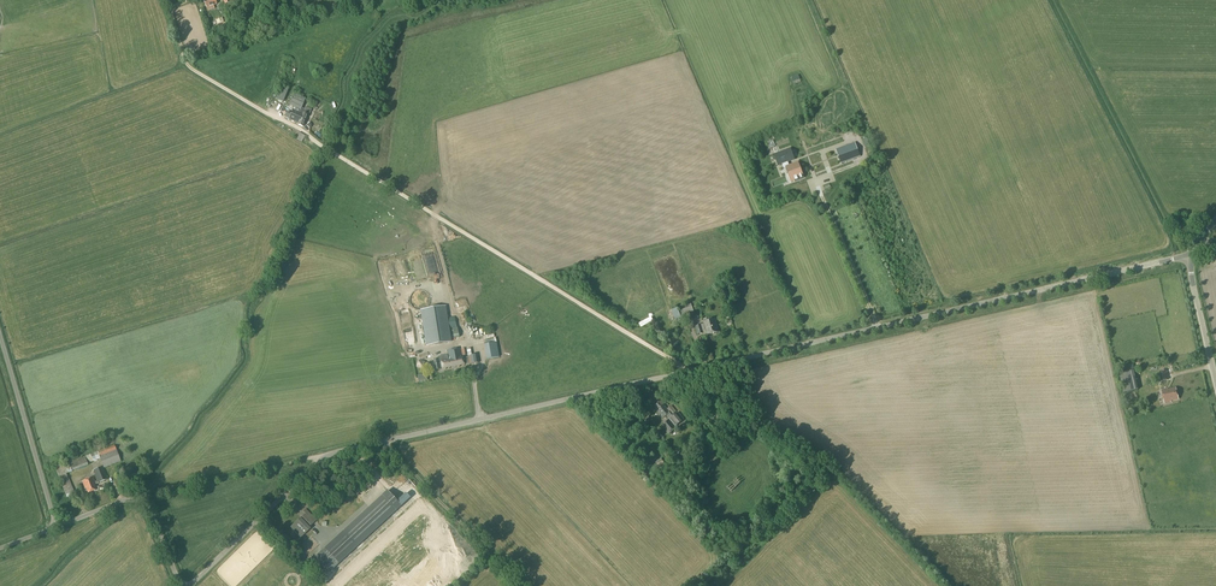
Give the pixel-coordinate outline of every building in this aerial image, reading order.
[(283,85),(278,97),(284,100),(289,88),(283,85)] [(289,105),(301,110),(305,98),(294,93),(289,105)] [(304,111),(303,113),(303,112),(302,113),(293,110),(289,119),(298,123),(298,124),(303,127),(308,114),(308,113),(304,111)] [(296,139),(302,142),(305,136),(299,133),(296,139)] [(835,150),(838,158),(840,165),(860,157),(855,142),(835,150)] [(792,149),(776,155),(779,165),(796,159),(792,149)] [(795,182),(803,178),(799,168),(800,167),(798,162),(788,166),(785,167),(788,173),(791,172),(795,182)] [(818,169),(821,179),(829,177),(827,167),(818,169)] [(822,180),(824,185),(836,181),(834,175),(822,180)] [(429,297),(429,295),(428,293),(427,292),(426,290),(424,289),(423,288),(421,288),(419,288),(417,288),(416,289),(414,290),(413,291),(412,292),(412,294),(411,296),(411,297),(411,299),(412,301),(413,302),(414,303),(415,304),(417,305),(419,306),(420,306),(423,305),(425,304),(426,303),(427,302),(428,301),(429,299),(429,297)] [(421,310),(427,345),(451,341),(445,306),(421,310)] [(678,311),(681,319),(694,314),(692,306),(679,311),(678,311)] [(681,319),(678,311),(679,311),(678,309),(673,311),(676,320),(681,319)] [(695,326),(698,334),(706,332),(707,335),(718,332),(715,318),(703,321),(704,324),(695,326)] [(484,345),(487,359),(499,357),(497,343),(484,345)] [(464,364),(463,358),(463,357),(461,357),(460,348),(447,351),(449,360),(439,362),(438,359),(432,360),(433,370),(440,369),(440,367),(441,367),(442,368),(464,364)] [(468,356),(468,357),(469,363),(469,364),(479,363),(477,355),(468,356)] [(1180,390),(1193,386),(1190,375),(1177,379),(1180,390)] [(1170,401),(1178,399),(1175,389),(1167,391),(1167,390),(1161,391),(1161,392),(1164,402),(1164,403),(1170,402),(1170,401)] [(654,407),(663,418),(666,415),(670,419),(673,416),(670,413),(664,405),(665,404),(662,400),(654,407)] [(669,433),(675,428),(684,419),(678,412),(673,416),(670,419),(663,425),(669,433)] [(98,452),(100,457),(116,450),(114,445),(98,452)] [(116,450),(100,457),(100,459),(104,468),(121,461),(116,450)] [(100,457),(98,452),(90,455),(92,462),(100,459),(100,457)] [(140,467),(140,465),(139,464),(139,463),(138,461),(137,461),(135,460),(132,459),(131,459),(129,459),(127,461),(126,462),(124,464),(124,465),(124,466),(124,468),(124,470),(125,472),(126,472),(127,473),(128,474),(130,475),(131,475),(132,475),(134,475),(136,474),(137,473),(138,472),(139,470),(140,469),(140,467)] [(67,473),(64,465),(63,463),(55,467),(67,497),(75,494),(67,473)] [(64,465),(67,473),(72,471),(69,463),(64,465)] [(93,471),(97,481),(98,483),(107,479),(102,467),(93,471)] [(96,484),(95,482),(93,478),(82,482),(85,489),(86,488),(88,493),(96,490),(95,485),(96,484)] [(332,571),(341,563),(412,498),(408,494),(399,502),(389,491),(318,556),(332,571)] [(291,527),(301,538),(310,529),(305,524),(307,522),(308,523),(311,526),(316,521),(306,509),(303,512),(305,514),(300,519),(300,518),(291,527)] [(447,563),(451,567),(466,553),(462,549),(447,563)] [(454,580),(473,562),(467,555),(448,573),(454,580)] [(422,585),(431,585),(443,575),(440,571),(438,573),(438,572),(422,585)]
